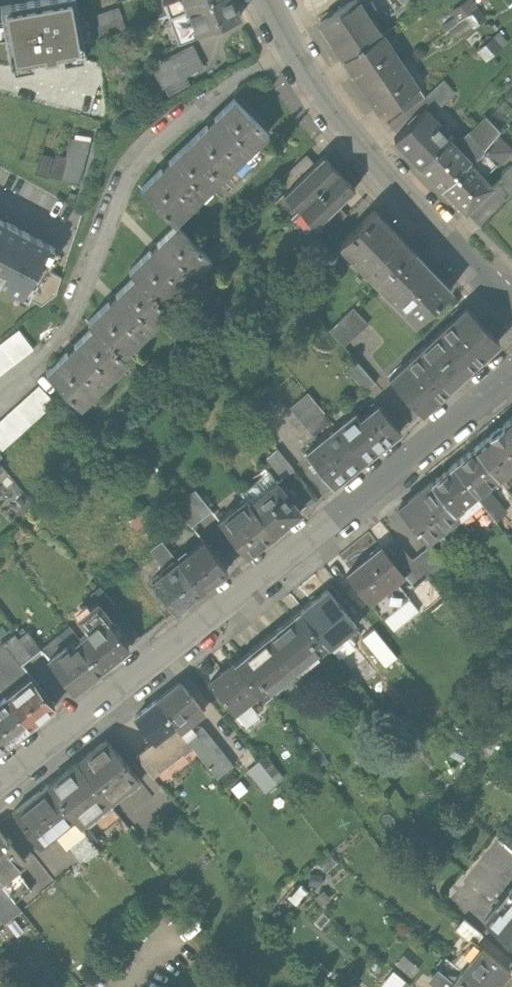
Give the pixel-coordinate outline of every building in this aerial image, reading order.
[(0,7),(0,11),(10,66),(85,53),(75,0),(39,0),(0,7)] [(168,14),(203,0),(163,0),(168,14)] [(233,0),(203,0),(168,14),(178,39),(239,15),(233,0)] [(319,21),(343,58),(375,37),(364,20),(368,17),(357,0),(351,0),(319,21)] [(465,16),(477,8),(488,0),(466,0),(452,10),(459,20),(465,16)] [(117,8),(95,16),(98,40),(125,29),(117,8)] [(483,16),(477,8),(465,16),(471,25),(483,16)] [(474,51),(483,61),(506,41),(496,31),(474,51)] [(343,58),(362,86),(395,64),(400,61),(391,46),(386,49),(378,35),(375,37),(343,58)] [(203,66),(192,45),(153,65),(168,95),(191,84),(186,75),(203,66)] [(404,76),(395,64),(362,86),(379,112),(395,100),(417,86),(409,73),(404,76)] [(443,79),(424,95),(423,96),(435,109),(455,91),(443,79)] [(424,95),(417,86),(395,100),(404,111),(423,96),(424,95)] [(234,96),(187,142),(221,176),(231,166),(229,164),(256,138),(258,140),(268,131),(234,96)] [(487,117),(499,129),(511,114),(511,109),(502,100),(487,117)] [(394,138),(421,166),(448,137),(436,125),(439,122),(425,108),(394,138)] [(440,186),(467,160),(470,163),(481,152),(484,145),(495,133),(499,129),(487,117),(485,115),(455,144),(448,137),(421,166),(440,186)] [(511,149),(495,133),(484,145),(481,152),(470,163),(483,176),(511,149)] [(78,185),(90,142),(75,140),(70,158),(56,156),(55,159),(41,155),(35,173),(78,185)] [(211,185),(221,176),(187,142),(141,187),(174,221),(184,211),(183,209),(209,184),(211,185)] [(279,178),(287,186),(314,161),(306,153),(279,178)] [(283,190),(300,208),(339,171),(322,153),(314,161),(287,186),(283,190)] [(470,163),(467,160),(440,186),(464,211),(491,185),(483,176),(470,163)] [(511,195),(511,163),(496,179),(511,195)] [(353,186),(339,171),(300,208),(314,223),(318,219),(336,202),(353,186)] [(346,213),(336,202),(318,219),(328,230),(346,213)] [(338,240),(378,282),(413,249),(373,207),(338,240)] [(0,219),(0,284),(27,299),(48,261),(54,249),(0,219)] [(130,268),(137,275),(163,303),(173,293),(171,291),(198,265),(201,267),(210,258),(177,224),(130,268)] [(451,289),(413,249),(378,282),(416,322),(451,289)] [(48,261),(27,299),(42,306),(56,295),(62,278),(50,272),(53,264),(48,261)] [(170,310),(163,303),(137,275),(90,320),(96,326),(123,354),(133,345),(131,342),(158,316),(160,319),(170,310)] [(466,305),(428,340),(462,376),(499,341),(466,305)] [(368,322),(353,306),(328,328),(343,345),(368,322)] [(129,360),(123,354),(96,326),(47,373),(81,407),(91,397),(89,395),(116,368),(118,371),(129,360)] [(35,350),(20,330),(0,346),(0,376),(35,350)] [(421,412),(462,376),(428,340),(388,376),(421,412)] [(365,386),(373,379),(355,358),(347,366),(365,386)] [(38,387),(0,421),(0,453),(54,404),(38,387)] [(305,390),(289,403),(307,424),(323,411),(305,390)] [(355,410),(336,426),(363,460),(401,429),(379,402),(361,417),(355,410)] [(504,422),(511,432),(511,415),(504,422)] [(504,422),(473,446),(496,475),(498,477),(511,465),(511,432),(504,422)] [(332,485),(363,460),(336,426),(305,451),(332,485)] [(473,446),(452,463),(482,500),(495,518),(505,509),(485,484),(496,475),(473,446)] [(282,476),(292,467),(276,447),(265,455),(282,476)] [(452,463),(429,481),(457,516),(459,519),(482,500),(452,463)] [(266,468),(239,490),(245,497),(273,532),(300,510),(294,503),(297,500),(284,483),(281,486),(266,468)] [(424,543),(457,516),(429,481),(396,508),(424,543)] [(191,525),(212,509),(195,488),(174,504),(191,525)] [(246,553),(273,532),(245,497),(218,519),(246,553)] [(156,515),(148,504),(129,519),(138,529),(156,515)] [(203,538),(177,559),(200,589),(227,568),(203,538)] [(166,568),(177,559),(161,539),(150,548),(166,568)] [(368,602),(402,574),(389,557),(378,543),(343,571),(368,602)] [(411,585),(424,574),(412,559),(402,546),(389,557),(402,574),(411,585)] [(428,546),(412,559),(424,574),(427,577),(443,565),(428,546)] [(170,613),(200,589),(177,559),(166,568),(151,579),(159,590),(155,594),(170,613)] [(490,574),(483,564),(472,571),(479,581),(490,574)] [(90,594),(96,602),(97,601),(105,611),(114,605),(99,587),(90,594)] [(327,588),(300,609),(329,645),(338,657),(353,645),(354,640),(346,631),(356,624),(327,588)] [(90,632),(80,640),(102,668),(128,646),(107,620),(110,617),(105,611),(97,601),(96,602),(78,617),(90,632)] [(300,609),(265,636),(296,674),(329,645),(300,609)] [(396,656),(373,627),(362,636),(385,664),(396,656)] [(4,695),(30,675),(22,664),(41,649),(28,632),(18,640),(14,635),(0,646),(0,699),(4,695)] [(265,636),(234,662),(258,692),(264,699),(296,674),(265,636)] [(73,690),(102,668),(80,640),(70,648),(66,644),(48,658),(73,690)] [(248,700),(258,692),(234,662),(220,672),(221,674),(212,681),(210,680),(209,681),(243,723),(257,712),(248,700)] [(30,675),(4,695),(29,725),(54,705),(30,675)] [(179,680),(155,699),(179,728),(187,722),(203,709),(179,680)] [(29,725),(4,695),(0,699),(0,741),(3,745),(29,725)] [(152,776),(192,744),(179,728),(155,699),(134,715),(154,741),(136,755),(152,776)] [(219,778),(233,765),(202,727),(195,725),(192,727),(187,722),(179,728),(192,744),(219,778)] [(105,739),(76,762),(111,805),(140,782),(105,739)] [(266,757),(260,762),(278,784),(284,779),(266,757)] [(76,762),(47,785),(85,832),(114,809),(111,805),(76,762)] [(266,794),(278,784),(260,762),(248,772),(266,794)] [(230,772),(220,779),(226,787),(236,779),(230,772)] [(65,848),(85,832),(47,785),(12,812),(39,846),(54,834),(65,848)] [(473,796),(467,790),(461,796),(467,802),(473,796)] [(100,851),(85,832),(65,848),(79,867),(100,851)] [(15,871),(24,864),(0,833),(0,883),(15,871)] [(337,862),(329,855),(319,865),(326,872),(337,862)] [(0,883),(0,885),(15,905),(31,892),(15,871),(0,883)] [(321,875),(308,874),(307,884),(320,885),(321,875)] [(307,892),(298,884),(287,898),(296,906),(307,892)] [(0,885),(0,921),(6,928),(23,914),(15,905),(0,885)] [(484,919),(511,942),(511,885),(484,919)] [(330,898),(323,889),(314,896),(321,905),(330,898)] [(483,933),(463,917),(454,929),(465,938),(471,938),(476,941),(483,933)] [(507,971),(508,972),(510,970),(481,946),(461,970),(482,986),(496,986),(500,983),(498,981),(507,971)] [(417,967),(401,954),(393,963),(410,976),(417,967)] [(393,968),(378,986),(379,986),(406,986),(410,982),(393,968)] [(439,968),(428,980),(434,986),(447,986),(453,979),(439,968)] [(461,970),(453,979),(447,986),(482,986),(461,970)]
